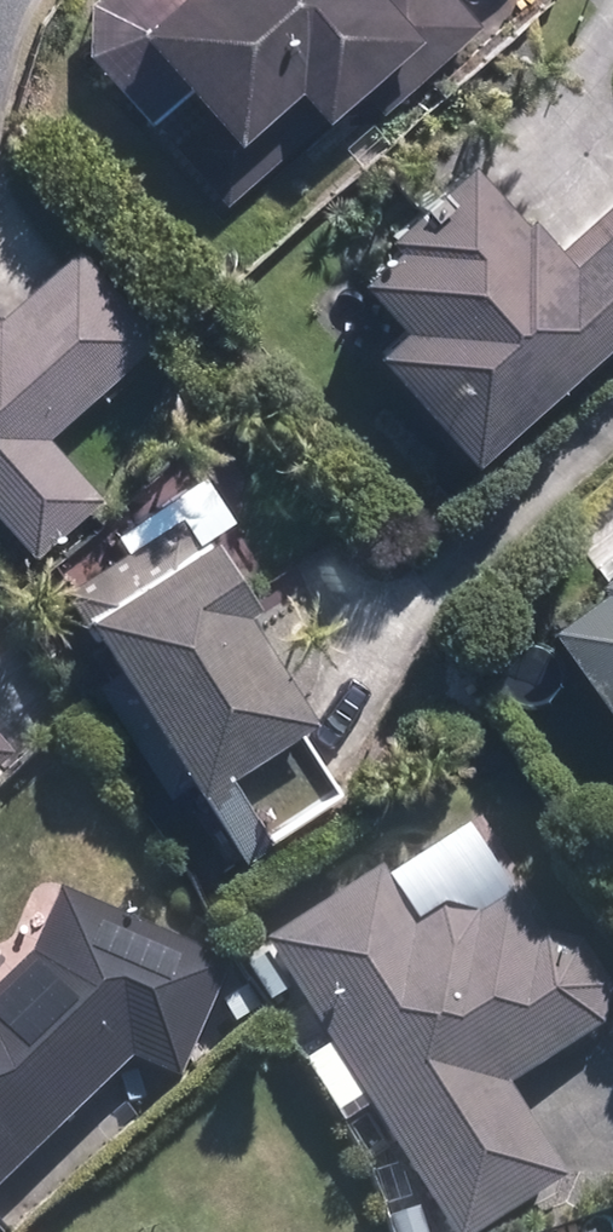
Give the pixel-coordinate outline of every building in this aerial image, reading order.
[(78,57),(167,146),(199,114),(228,143),(283,89),(315,122),(351,86),(381,116),(477,20),(458,0),(83,0),(78,57)] [(362,351),(461,462),(612,326),(612,192),(546,252),(460,157),(421,192),(436,208),(416,225),(404,211),(369,243),(378,253),(347,280),(389,327),(362,351)] [(33,559),(100,499),(44,437),(154,339),(74,249),(0,316),(0,523),(33,559)] [(233,615),(246,606),(180,503),(54,584),(233,863),(264,843),(217,771),(299,719),(233,615)] [(544,628),(612,725),(612,572),(544,628)] [(19,757),(0,735),(0,775),(19,757)] [(252,943),(445,1231),(483,1231),(565,1177),(503,1084),(612,1010),(612,989),(502,837),(451,831),(384,876),(374,861),(252,943)] [(135,1067),(173,1080),(221,977),(208,950),(57,890),(31,957),(0,985),(0,1190),(135,1067)]
